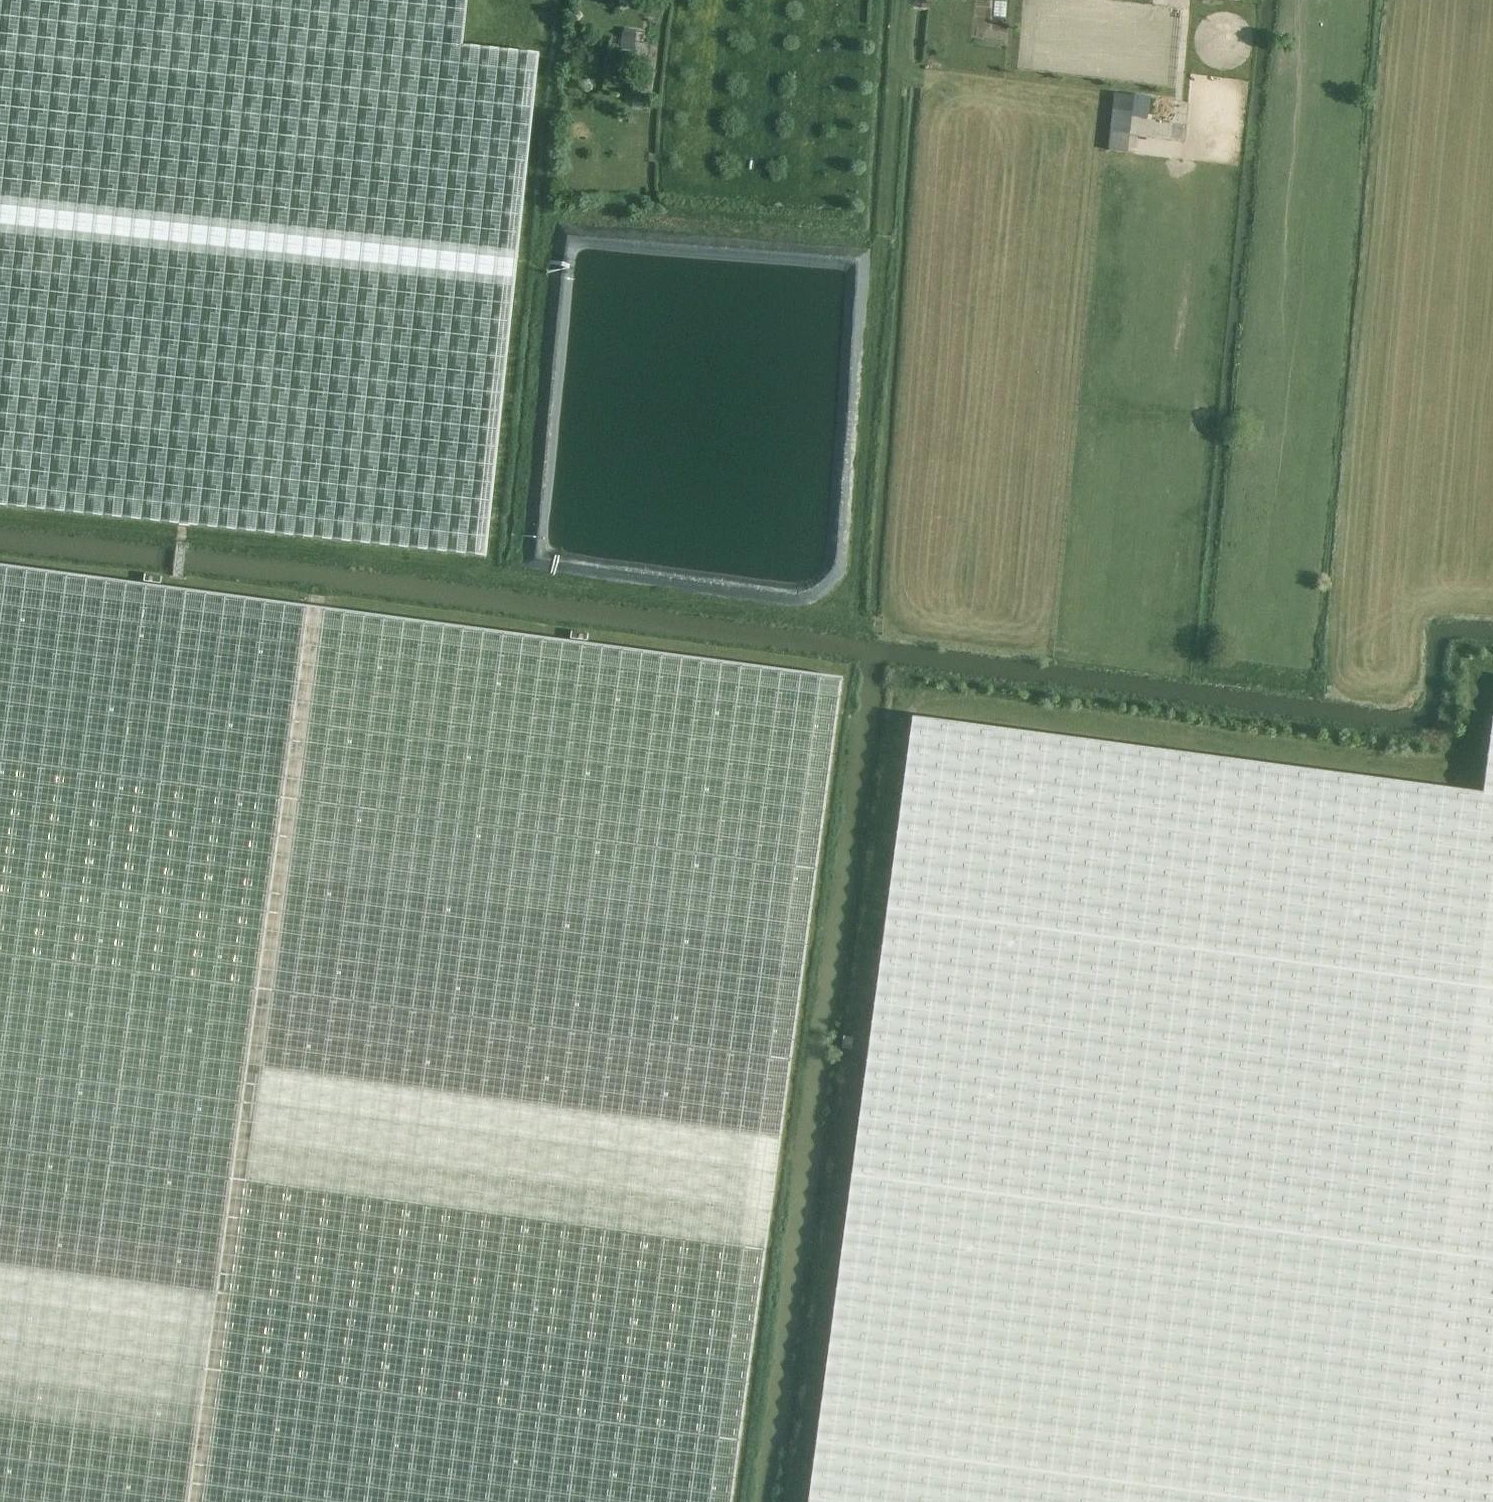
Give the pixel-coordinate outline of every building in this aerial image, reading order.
[(485,558),(538,55),(461,47),(466,0),(0,0),(0,506),(485,558)] [(622,32),(620,50),(634,52),(636,34),(622,32)] [(1129,134),(1133,95),(1113,93),(1110,132),(1129,134)] [(841,677),(0,564),(0,1501),(731,1501),(841,677)] [(160,583),(161,576),(144,574),(143,581),(160,583)] [(570,631),(570,638),(587,640),(588,634),(570,631)] [(807,1501),(1492,1501),(1492,717),(1491,717),(1481,792),(912,716),(807,1501)]
